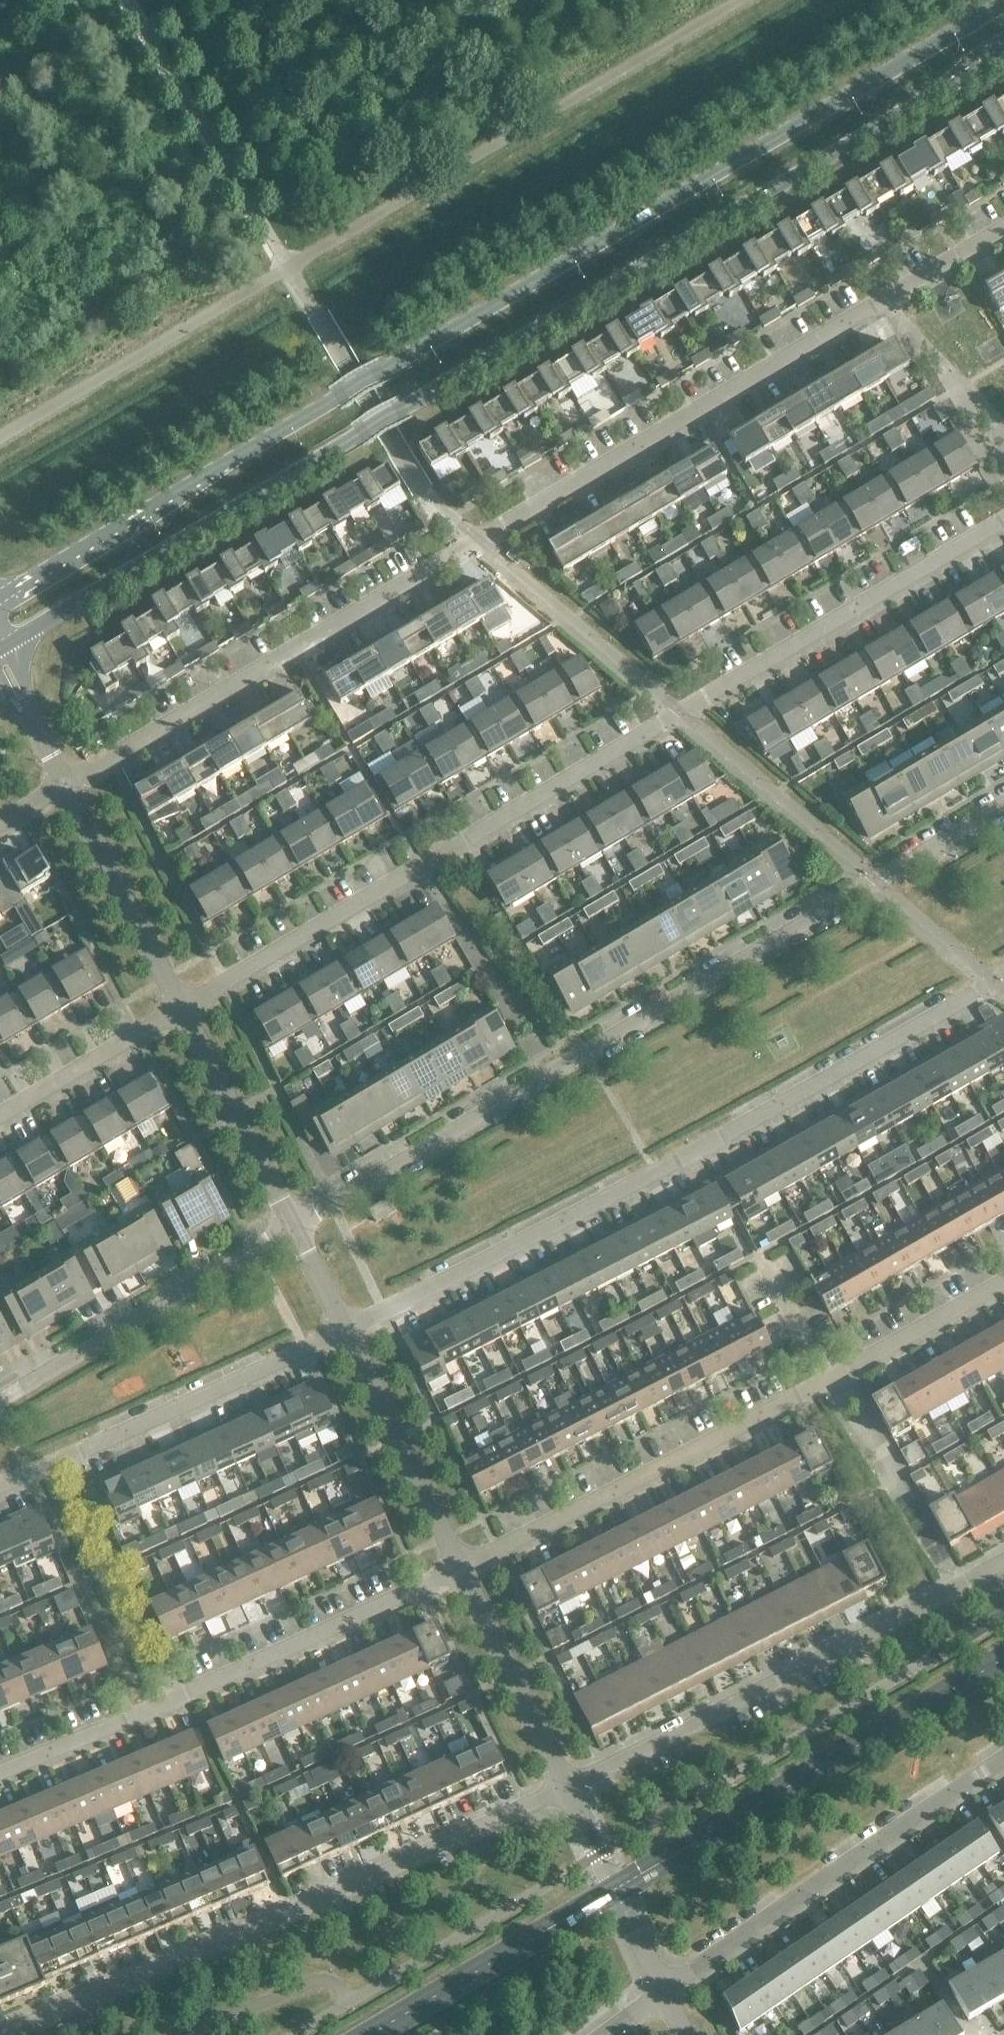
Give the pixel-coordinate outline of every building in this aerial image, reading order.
[(1000,103),(966,123),(981,148),(979,143),(995,134),(997,137),(1002,134),(1003,135),(1003,109),(1000,103)] [(981,148),(966,123),(932,143),(947,169),(947,168),(945,164),(961,154),(962,157),(968,154),(968,156),(981,148)] [(947,169),(932,143),(897,163),(912,189),(913,188),(910,184),(926,174),(928,177),(933,174),(934,176),(947,169)] [(912,189),(897,163),(863,184),(878,209),(879,209),(876,204),(892,195),(894,198),(899,195),(900,196),(912,189)] [(878,209),(863,184),(829,204),(844,229),(845,229),(842,225),(858,215),(860,218),(865,215),(866,216),(878,209)] [(964,198),(969,206),(986,196),(981,188),(964,198)] [(844,229),(829,204),(795,224),(810,250),(810,249),(808,245),(824,235),(826,238),(831,235),(832,237),(844,229)] [(930,218),(935,226),(952,216),(947,208),(930,218)] [(810,250),(795,224),(761,244),(776,270),(774,265),(790,256),(791,259),(797,255),(797,257),(810,250)] [(896,239),(900,246),(917,236),(913,228),(896,239)] [(776,270),(761,244),(726,265),(741,290),(742,290),(739,285),(755,276),(757,279),(762,276),(763,277),(776,270)] [(862,259),(866,267),(883,257),(879,249),(862,259)] [(741,290),(726,265),(692,285),(707,310),(708,310),(705,306),(721,296),(723,299),(728,296),(729,298),(741,290)] [(827,279),(832,287),(849,277),(844,269),(827,279)] [(992,276),(996,282),(985,289),(999,313),(1003,311),(1003,269),(992,276)] [(707,310),(692,285),(658,305),(673,331),(674,330),(671,326),(687,316),(689,319),(694,316),(695,318),(707,310)] [(793,299),(798,307),(815,297),(810,289),(793,299)] [(673,331),(658,305),(624,326),(639,351),(637,346),(653,337),(655,340),(660,337),(661,338),(673,331)] [(759,320),(764,327),(781,317),(776,309),(759,320)] [(639,351),(624,326),(590,346),(605,371),(603,366),(619,357),(620,360),(626,357),(626,358),(639,351)] [(725,340),(729,348),(746,338),(742,330),(725,340)] [(879,343),(866,350),(885,381),(908,367),(894,343),(883,350),(879,343)] [(605,371),(590,346),(555,366),(570,392),(571,391),(568,387),(584,377),(586,380),(591,377),(592,379),(605,371)] [(691,360),(695,368),(712,358),(708,350),(691,360)] [(885,381),(866,350),(854,358),(858,365),(847,371),(861,395),(885,381)] [(570,392),(555,366),(521,386),(536,412),(537,411),(534,407),(550,398),(552,400),(557,397),(558,399),(570,392)] [(656,380),(661,388),(678,378),(673,370),(656,380)] [(832,370),(820,378),(838,409),(861,395),(847,371),(836,377),(832,370)] [(838,409),(820,378),(807,385),(812,392),(801,398),(815,423),(838,409)] [(536,412),(521,386),(487,407),(502,432),(503,432),(500,427),(516,418),(518,421),(523,418),(524,419),(536,412)] [(936,398),(930,389),(918,395),(924,405),(936,398)] [(622,401),(627,409),(644,399),(639,391),(622,401)] [(786,398),(774,405),(792,436),(815,423),(801,398),(790,405),(786,398)] [(948,419),(939,403),(933,407),(942,423),(948,419)] [(792,436),(774,405),(761,413),(765,420),(754,426),(769,450),(792,436)] [(502,432),(487,407),(453,427),(468,452),(466,448),(482,438),(484,441),(489,438),(490,439),(502,432)] [(588,421),(593,429),(610,419),(605,411),(588,421)] [(887,414),(876,420),(882,430),(893,423),(887,414)] [(882,430),(876,420),(865,427),(871,437),(882,430)] [(745,464),(769,450),(754,426),(744,432),(740,425),(727,433),(745,464)] [(468,452),(453,427),(418,448),(430,469),(448,458),(449,461),(455,458),(455,460),(468,452)] [(904,445),(895,430),(889,433),(898,449),(904,445)] [(554,441),(558,449),(575,439),(571,431),(554,441)] [(898,449),(889,433),(882,437),(892,452),(898,449)] [(952,436),(929,450),(949,484),(973,470),(952,436)] [(841,441),(830,448),(836,457),(847,451),(841,441)] [(699,459),(688,465),(703,489),(726,475),(708,444),(695,452),(699,459)] [(836,457),(830,448),(819,455),(824,464),(836,457)] [(949,484),(929,450),(906,463),(926,497),(949,484)] [(520,461),(524,469),(541,459),(537,451),(520,461)] [(858,472),(849,457),(843,460),(852,476),(858,472)] [(852,476),(843,460),(837,464),(846,479),(852,476)] [(926,497),(906,463),(883,477),(904,511),(926,497)] [(674,465),(661,472),(679,503),(703,489),(688,465),(678,471),(674,465)] [(400,487),(387,466),(353,486),(368,512),(380,504),(379,503),(384,500),(383,497),(400,487)] [(795,469),(784,475),(789,485),(801,478),(795,469)] [(485,482),(490,490),(507,480),(502,472),(485,482)] [(679,503),(661,472),(649,479),(653,486),(642,493),(656,517),(679,503)] [(789,485),(784,475),(772,482),(778,492),(789,485)] [(904,511),(883,477),(861,490),(881,524),(904,511)] [(813,499),(804,483),(798,487),(807,503),(813,499)] [(368,512),(353,486),(318,507),(333,532),(346,525),(345,523),(350,520),(348,517),(364,508),(367,512),(368,512)] [(460,497),(465,505),(482,495),(477,487),(460,497)] [(807,503),(798,487),(791,491),(801,506),(807,503)] [(881,524),(861,490),(838,503),(858,538),(881,524)] [(627,492),(615,499),(633,530),(656,517),(642,493),(631,499),(627,492)] [(633,530),(615,499),(602,507),(606,514),(596,520),(610,544),(633,530)] [(858,538),(838,503),(815,517),(836,551),(858,538)] [(333,532),(318,507),(284,527),(299,552),(312,545),(311,543),(316,540),(314,538),(330,528),(333,532)] [(729,508),(718,514),(723,524),(734,518),(729,508)] [(767,526),(758,511),(752,514),(761,530),(767,526)] [(723,524),(718,514),(706,521),(712,531),(723,524)] [(761,530),(752,514),(746,518),(755,534),(761,530)] [(836,551),(815,517),(792,530),(813,565),(836,551)] [(581,519),(568,527),(587,558),(610,544),(596,520),(585,526),(581,519)] [(402,531),(407,539),(424,529),(419,521),(402,531)] [(299,552),(284,527),(250,547),(265,573),(277,565),(277,564),(282,561),(280,558),(296,548),(299,553),(299,552)] [(587,558),(568,527),(556,534),(560,541),(549,548),(563,572),(587,558)] [(813,565),(792,530),(769,544),(790,578),(813,565)] [(683,535),(671,542),(677,552),(688,545),(683,535)] [(722,553),(712,538),(706,541),(716,557),(722,553)] [(368,551),(373,559),(390,549),(385,541),(368,551)] [(716,557),(706,541),(700,545),(709,560),(716,557)] [(677,552),(671,542),(660,549),(666,558),(677,552)] [(790,578),(769,544),(747,558),(767,592),(790,578)] [(265,573),(250,547),(216,567),(231,593),(243,586),(242,584),(247,581),(246,578),(262,569),(264,573),(265,573)] [(767,592),(747,558),(724,571),(744,605),(767,592)] [(334,572),(338,580),(355,569),(351,562),(334,572)] [(636,563),(625,569),(631,579),(642,572),(636,563)] [(676,580),(667,565),(661,568),(670,584),(676,580)] [(231,593),(216,567),(182,588),(197,613),(209,606),(208,604),(213,601),(211,598),(228,589),(230,593),(231,593)] [(670,584),(661,568),(655,572),(664,587),(670,584)] [(995,573),(1003,588),(1003,568),(995,573)] [(631,579),(625,569),(614,576),(619,586),(631,579)] [(744,605),(724,571),(701,584),(722,619),(744,605)] [(995,573),(972,586),(993,621),(1003,614),(1003,588),(995,573)] [(299,592),(304,600),(321,590),(317,582),(299,592)] [(647,597),(638,582),(632,586),(641,601),(647,597)] [(474,583),(462,590),(480,621),(504,607),(489,583),(478,590),(474,583)] [(590,590),(596,600),(608,593),(602,583),(590,590)] [(722,619),(701,584),(678,598),(699,632),(722,619)] [(993,621),(972,586),(950,600),(970,634),(993,621)] [(197,613),(182,588),(154,604),(157,611),(151,614),(167,641),(180,634),(174,624),(179,621),(177,619),(193,609),(196,614),(197,613)] [(480,621),(462,590),(449,598),(453,605),(442,611),(457,635),(480,621)] [(699,632),(678,598),(656,611),(676,646),(699,632)] [(970,634),(950,600),(927,613),(947,648),(970,634)] [(265,612),(270,620),(287,610),(282,602),(265,612)] [(428,610),(415,618),(434,649),(457,635),(442,611),(432,617),(428,610)] [(676,646),(656,611),(632,625),(653,660),(676,646)] [(947,648),(927,613),(904,627),(925,661),(947,648)] [(167,641),(151,614),(123,631),(127,637),(120,641),(137,668),(149,661),(143,651),(148,648),(147,645),(163,636),(167,642),(167,641)] [(434,649),(415,618),(403,625),(407,632),(396,638),(410,662),(434,649)] [(231,632),(236,640),(253,630),(248,622),(231,632)] [(925,661),(904,627),(882,640),(902,675),(925,661)] [(629,629),(623,635),(635,645),(639,641),(629,629)] [(1001,635),(995,638),(1003,653),(1003,640),(1001,635)] [(554,653),(545,637),(539,641),(548,656),(554,653)] [(381,638),(369,645),(387,676),(410,662),(396,638),(385,645),(381,638)] [(495,647),(500,656),(512,649),(506,640),(495,647)] [(902,675),(882,640),(859,654),(879,688),(902,675)] [(137,668),(120,641),(92,657),(96,663),(89,668),(105,695),(118,687),(113,677),(118,674),(116,672),(132,662),(136,668),(137,668)] [(197,653),(202,661),(219,651),(214,643),(197,653)] [(387,676),(369,645),(356,653),(361,659),(350,666),(364,690),(387,676)] [(531,666),(522,651),(516,654),(525,670),(531,666)] [(483,654),(472,660),(477,670),(489,663),(483,654)] [(525,670),(516,654),(510,658),(519,673),(525,670)] [(879,688),(859,654),(836,667),(856,702),(879,688)] [(580,656),(556,670),(577,705),(600,691),(580,656)] [(962,658),(956,662),(965,677),(971,673),(962,658)] [(477,670),(472,660),(460,667),(466,677),(477,670)] [(993,668),(998,676),(1003,673),(1003,661),(993,668)] [(965,677),(956,662),(950,665),(959,681),(965,677)] [(163,673),(167,681),(184,671),(180,663),(163,673)] [(340,704),(364,690),(350,666),(339,672),(335,665),(322,673),(340,704)] [(856,702),(836,667),(813,681),(834,715),(856,702)] [(577,705),(556,670),(534,684),(554,718),(577,705)] [(983,685),(978,677),(963,686),(968,694),(983,685)] [(486,693),(477,678),(470,681),(480,697),(486,693)] [(436,681),(425,688),(431,698),(442,691),(436,681)] [(480,697),(470,681),(464,685),(474,700),(480,697)] [(834,715),(813,681),(790,694),(811,729),(834,715)] [(128,693),(133,701),(150,691),(145,683),(128,693)] [(554,718),(534,684),(511,697),(531,732),(554,718)] [(916,685),(910,688),(919,704),(926,700),(916,685)] [(968,694),(963,686),(948,694),(953,703),(968,694)] [(431,698),(425,688),(414,695),(420,704),(431,698)] [(919,704),(910,688),(904,692),(913,708),(919,704)] [(285,704),(274,711),(289,735),(312,721),(294,690),(281,697),(285,704)] [(811,729),(790,694),(768,708),(788,742),(811,729)] [(531,732),(511,697),(488,711),(509,745),(531,732)] [(937,712),(932,703),(917,712),(922,721),(937,712)] [(440,720),(431,705),(425,708),(434,724),(440,720)] [(434,724),(425,708),(419,712),(428,727),(434,724)] [(788,742),(768,708),(744,722),(765,756),(788,742)] [(390,709),(379,715),(385,725),(396,718),(390,709)] [(984,721),(1003,755),(1003,709),(984,721)] [(260,710),(247,717),(266,748),(289,735),(274,711),(264,717),(260,710)] [(509,745),(488,711),(466,724),(486,759),(509,745)] [(871,712),(864,716),(874,731),(880,727),(871,712)] [(922,721),(917,712),(902,721),(907,730),(922,721)] [(385,725),(379,715),(368,722),(373,732),(385,725)] [(874,731),(864,716),(858,719),(867,735),(874,731)] [(266,748),(247,717),(235,725),(239,732),(228,738),(242,762),(266,748)] [(984,721),(961,734),(980,766),(986,763),(988,766),(1003,756),(1003,755),(984,721)] [(486,759),(466,724),(443,738),(463,772),(486,759)] [(892,739),(887,730),(872,739),(877,748),(892,739)] [(395,747),(386,731),(380,735),(389,750),(395,747)] [(980,766),(961,734),(938,748),(959,783),(975,773),(973,770),(980,766)] [(389,750),(380,735),(374,739),(383,754),(389,750)] [(213,737),(201,745),(219,776),(242,762),(228,738),(217,744),(213,737)] [(463,772),(443,738),(420,751),(441,785),(463,772)] [(825,739),(819,742),(828,758),(834,754),(825,739)] [(877,748),(872,739),(857,748),(862,757),(877,748)] [(828,758),(819,742),(813,746),(822,762),(828,758)] [(219,776),(201,745),(188,752),(193,759),(182,765),(196,790),(219,776)] [(959,783),(938,748),(915,761),(934,793),(941,790),(943,793),(959,783)] [(441,785),(420,751),(397,765),(418,799),(441,785)] [(716,785),(696,751),(672,764),(692,799),(716,785)] [(315,753),(304,760),(309,770),(321,763),(315,753)] [(854,761),(849,753),(833,762),(839,771),(854,761)] [(790,760),(799,775),(806,771),(796,756),(790,760)] [(309,770),(304,760),(292,767),(298,776),(309,770)] [(934,793),(915,761),(893,775),(914,810),(930,800),(928,797),(934,793)] [(341,779),(332,763),(326,767),(335,782),(341,779)] [(692,799),(672,764),(649,778),(670,812),(692,799)] [(167,765),(155,772),(173,803),(196,790),(182,765),(171,772),(167,765)] [(418,799),(397,765),(374,779),(394,813),(418,799)] [(335,782),(326,767),(320,771),(329,786),(335,782)] [(173,803),(155,772),(142,780),(146,787),(135,793),(136,794),(138,799),(151,825),(179,814),(173,803)] [(914,810),(893,775),(871,788),(867,782),(867,783),(889,820),(895,816),(897,820),(914,810)] [(670,812),(649,778),(627,791),(647,826),(670,812)] [(268,781),(257,787),(263,797),(274,790),(268,781)] [(387,817),(367,783),(343,797),(364,831),(387,817)] [(889,820),(867,783),(843,797),(867,837),(884,827),(883,824),(889,820)] [(263,797),(257,787),(246,794),(252,804),(263,797)] [(296,806),(287,790),(280,794),(289,809),(296,806)] [(647,826),(627,791),(604,805),(624,839),(647,826)] [(289,809),(280,794),(274,797),(283,813),(289,809)] [(364,831),(343,797),(321,810),(341,844),(364,831)] [(624,839),(604,805),(581,818),(602,853),(624,839)] [(222,808),(211,815),(217,824),(228,818),(222,808)] [(700,813),(710,828),(716,825),(707,809),(700,813)] [(341,844),(321,810),(298,824),(318,858),(341,844)] [(754,821),(749,812),(734,821),(739,830),(754,821)] [(217,824),(211,815),(200,822),(205,831),(217,824)] [(250,833),(241,817),(235,821),(244,836),(250,833)] [(602,853),(581,818),(558,832),(579,866),(602,853)] [(244,836),(235,821),(229,824),(238,840),(244,836)] [(739,830),(734,821),(719,830),(724,838),(739,830)] [(684,823),(678,826),(687,842),(693,838),(684,823)] [(318,858),(298,824),(275,837),(296,871),(318,858)] [(687,842),(678,826),(672,830),(681,845),(687,842)] [(176,835),(182,845),(194,838),(188,829),(176,835)] [(579,866),(558,832),(536,845),(556,880),(579,866)] [(296,871),(275,837),(253,850),(273,885),(296,871)] [(775,837),(752,851),(776,891),(792,882),(791,879),(798,874),(775,837)] [(709,848),(704,839),(689,848),(694,857),(709,848)] [(205,860),(196,844),(190,848),(199,863),(205,860)] [(556,880),(536,845),(513,859),(533,893),(556,880)] [(199,863),(190,848),(183,851),(193,867),(199,863)] [(694,857),(689,848),(674,857),(679,865),(694,857)] [(273,885),(253,850),(230,864),(250,898),(273,885)] [(638,850),(632,853),(641,869),(648,865),(638,850)] [(776,891),(752,851),(751,851),(755,857),(733,870),(752,902),(758,898),(760,901),(776,891)] [(641,869),(632,853),(626,857),(635,872),(641,869)] [(0,883),(0,885),(14,908),(26,901),(22,895),(50,878),(41,861),(40,861),(36,854),(25,861),(21,854),(3,865),(10,877),(0,883)] [(533,893),(513,859),(489,873),(510,907),(533,893)] [(250,898),(230,864),(207,877),(228,912),(250,898)] [(663,874),(658,866),(643,875),(648,883),(663,874)] [(752,902),(733,870),(710,883),(731,918),(747,909),(745,906),(752,902)] [(648,883),(643,875),(628,884),(633,892),(648,883)] [(593,876),(587,880),(596,896),(602,892),(593,876)] [(228,912),(207,877),(185,891),(203,926),(228,912)] [(596,896),(587,880),(581,884),(590,899),(596,896)] [(731,918),(710,883),(687,897),(706,929),(713,925),(714,928),(731,918)] [(2,915),(14,908),(0,885),(0,911),(2,915)] [(618,901),(613,893),(598,902),(603,910),(618,901)] [(706,929),(687,897),(664,910),(685,945),(702,936),(700,932),(706,929)] [(43,931),(26,901),(14,908),(31,938),(43,931)] [(603,910),(598,902),(583,911),(588,919),(603,910)] [(548,903),(542,907),(551,923),(557,919),(548,903)] [(431,907),(408,921),(428,956),(452,942),(431,907)] [(551,923),(542,907),(535,911),(545,926),(551,923)] [(685,945),(664,910),(642,924),(661,956),(667,952),(669,955),(685,945)] [(573,928),(568,920),(553,929),(558,937),(573,928)] [(428,956),(408,921),(385,935),(405,969),(428,956)] [(661,956),(642,924),(619,937),(640,972),(656,963),(654,959),(661,956)] [(46,929),(34,937),(38,944),(51,936),(46,929)] [(558,937),(553,929),(538,938),(543,946),(558,937)] [(405,969),(385,935),(362,948),(383,983),(405,969)] [(640,972),(619,937),(596,950),(615,983),(622,979),(624,982),(640,972)] [(87,948),(51,970),(71,1004),(106,984),(87,948)] [(383,983),(362,948),(340,962),(360,996),(383,983)] [(11,950),(0,957),(6,967),(17,960),(11,950)] [(615,983),(596,950),(574,964),(571,958),(570,958),(594,999),(611,989),(609,986),(615,983)] [(594,999),(570,958),(547,972),(569,1010),(576,1006),(578,1009),(594,999)] [(360,996),(340,962),(317,975),(337,1010),(360,996)] [(442,966),(436,970),(445,985),(451,981),(442,966)] [(71,1004),(51,970),(17,990),(38,1024),(71,1004)] [(445,985),(436,970),(430,973),(439,989),(445,985)] [(337,1010),(317,975),(294,989),(314,1023),(337,1010)] [(469,990),(464,981),(449,990),(454,999),(469,990)] [(314,1023),(294,989),(271,1002),(292,1036),(314,1023)] [(17,990),(0,1000),(0,1038),(4,1044),(38,1024),(17,990)] [(454,999),(449,990),(434,999),(439,1008),(454,999)] [(397,993),(391,997),(400,1012),(406,1008),(397,993)] [(400,1012),(391,997),(385,1000),(394,1016),(400,1012)] [(292,1036),(271,1002),(248,1016),(265,1052),(292,1036)] [(490,1006),(466,1020),(490,1061),(507,1051),(505,1048),(512,1044),(490,1006)] [(423,1017),(418,1008),(403,1017),(408,1026),(423,1017)] [(408,1026),(403,1017),(388,1026),(393,1035),(408,1026)] [(351,1020),(345,1023),(354,1039),(361,1035),(351,1020)] [(490,1061),(466,1020),(466,1021),(469,1026),(447,1039),(466,1071),(472,1067),(474,1070),(490,1061)] [(987,1028),(1003,1058),(1003,1025),(1000,1027),(997,1022),(987,1028)] [(354,1039),(345,1023),(339,1027),(348,1043),(354,1039)] [(987,1028),(978,1033),(981,1038),(971,1043),(988,1074),(1003,1065),(1003,1058),(987,1028)] [(378,1044),(373,1035),(358,1044),(363,1053),(378,1044)] [(466,1071),(447,1039),(424,1053),(445,1088),(461,1078),(459,1075),(466,1071)] [(988,1074),(971,1043),(961,1049),(958,1044),(949,1049),(970,1085),(988,1074)] [(363,1053),(358,1044),(343,1053),(348,1062),(363,1053)] [(306,1047),(300,1050),(309,1066),(315,1062),(306,1047)] [(970,1085),(949,1049),(941,1054),(943,1059),(933,1065),(951,1096),(970,1085)] [(309,1066),(300,1050),(294,1054),(303,1069),(309,1066)] [(445,1088),(424,1053),(402,1066),(421,1098),(427,1094),(429,1097),(445,1088)] [(333,1071),(328,1062),(312,1071),(317,1080),(333,1071)] [(951,1096),(933,1065),(923,1070),(921,1066),(912,1071),(932,1106),(951,1096)] [(421,1098),(402,1066),(379,1079),(400,1115),(416,1105),(414,1102),(421,1098)] [(932,1106),(912,1071),(903,1076),(906,1080),(896,1086),(913,1117),(932,1106)] [(153,1072),(117,1094),(137,1128),(172,1108),(153,1072)] [(400,1115),(379,1079),(356,1093),(375,1125),(382,1121),(383,1124),(400,1115)] [(913,1117),(896,1086),(886,1092),(883,1087),(874,1092),(894,1127),(913,1117)] [(894,1127),(874,1092),(866,1097),(868,1102),(858,1107),(876,1138),(894,1127)] [(375,1125),(356,1093),(334,1106),(331,1100),(330,1101),(354,1141),(370,1132),(369,1129),(375,1125)] [(137,1128),(117,1094),(83,1114),(103,1148),(137,1128)] [(338,1151),(354,1141),(330,1101),(312,1111),(303,1097),(291,1104),(307,1137),(308,1137),(308,1136),(316,1131),(329,1152),(336,1148),(338,1151)] [(1003,1101),(991,1108),(996,1117),(1003,1113),(1003,1101)] [(876,1138),(858,1107),(848,1113),(845,1108),(837,1113),(857,1149),(876,1138)] [(857,1149),(837,1113),(828,1118),(831,1123),(821,1129),(838,1159),(857,1149)] [(103,1148),(83,1114),(49,1134),(70,1168),(103,1148)] [(979,1116),(967,1123),(972,1132),(984,1124),(979,1116)] [(972,1132),(967,1123),(954,1130),(959,1139),(972,1132)] [(838,1159),(821,1129),(810,1134),(808,1130),(799,1135),(819,1170),(838,1159)] [(993,1137),(988,1129),(977,1135),(982,1144),(993,1137)] [(70,1168),(49,1134),(15,1154),(36,1188),(70,1168)] [(819,1170),(799,1135),(790,1140),(793,1144),(783,1150),(800,1181),(819,1170)] [(982,1144),(977,1135),(966,1142),(970,1150),(982,1144)] [(942,1137),(929,1145),(934,1153),(947,1146),(942,1137)] [(165,1144),(153,1151),(157,1159),(170,1151),(165,1144)] [(934,1153),(929,1145),(917,1152),(921,1160),(934,1153)] [(191,1146),(179,1154),(187,1167),(199,1160),(191,1146)] [(962,1155),(957,1147),(946,1153),(951,1162),(962,1155)] [(145,1167),(156,1160),(150,1150),(139,1157),(145,1167)] [(800,1181),(783,1150),(773,1156),(770,1151),(762,1156),(782,1191),(800,1181)] [(951,1162),(946,1153),(934,1160),(939,1168),(951,1162)] [(15,1154),(0,1163),(0,1205),(2,1208),(36,1188),(15,1154)] [(782,1191),(762,1156),(753,1161),(755,1165),(745,1171),(763,1202),(782,1191)] [(904,1159),(891,1166),(896,1175),(909,1168),(904,1159)] [(199,1160),(187,1167),(183,1169),(193,1185),(216,1224),(228,1216),(208,1181),(209,1181),(209,1182),(210,1181),(199,1160)] [(129,1165),(119,1171),(123,1178),(133,1172),(129,1165)] [(931,1173),(926,1165),(914,1171),(919,1179),(931,1173)] [(896,1175),(891,1166),(879,1173),(884,1182),(896,1175)] [(768,1211),(763,1202),(745,1171),(735,1177),(732,1172),(723,1178),(748,1222),(768,1211)] [(919,1179),(914,1171),(903,1178),(908,1186),(919,1179)] [(117,1172),(105,1179),(109,1186),(121,1179),(117,1172)] [(999,1174),(983,1183),(1002,1215),(1003,1214),(1003,1183),(999,1174)] [(866,1180),(853,1187),(858,1196),(871,1189),(866,1180)] [(899,1191),(894,1182),(883,1189),(888,1197),(899,1191)] [(1002,1215),(983,1183),(967,1192),(986,1224),(1002,1215)] [(216,1224),(193,1185),(175,1196),(172,1191),(156,1200),(180,1241),(199,1229),(201,1232),(216,1224)] [(858,1196),(853,1187),(841,1194),(846,1203),(858,1196)] [(732,1220),(716,1188),(704,1194),(702,1189),(693,1193),(712,1230),(732,1220)] [(888,1197),(883,1189),(872,1195),(877,1204),(888,1197)] [(986,1224),(967,1192),(952,1200),(971,1233),(986,1224)] [(716,1239),(712,1230),(693,1193),(684,1198),(687,1203),(676,1208),(693,1240),(697,1249),(716,1239)] [(390,1199),(369,1211),(376,1223),(397,1210),(390,1199)] [(868,1208),(863,1200),(852,1206),(857,1215),(868,1208)] [(971,1233),(952,1200),(936,1209),(955,1242),(971,1233)] [(829,1201),(816,1208),(821,1217),(833,1210),(829,1201)] [(134,1220),(115,1232),(138,1270),(153,1261),(151,1258),(171,1246),(147,1205),(131,1215),(134,1220)] [(857,1215),(852,1206),(840,1213),(845,1221),(857,1215)] [(693,1240),(676,1208),(666,1213),(664,1209),(655,1213),(673,1249),(693,1240)] [(821,1217),(816,1208),(803,1215),(808,1224),(821,1217)] [(42,1227),(54,1219),(48,1209),(35,1216),(42,1227)] [(955,1242),(936,1209),(921,1218),(939,1251),(955,1242)] [(673,1249),(655,1213),(646,1218),(648,1223),(638,1228),(654,1259),(673,1249)] [(56,1220),(63,1233),(75,1226),(67,1214),(56,1220)] [(836,1226),(832,1218),(820,1224),(825,1232),(836,1226)] [(939,1251),(921,1218),(905,1227),(924,1260),(939,1251)] [(791,1222),(778,1229),(783,1238),(796,1231),(791,1222)] [(825,1232),(820,1224),(809,1230),(814,1239),(825,1232)] [(51,1244),(61,1238),(53,1225),(42,1231),(51,1244)] [(924,1260),(905,1227),(889,1236),(908,1269),(924,1260)] [(654,1259),(638,1228),(628,1233),(625,1228),(616,1233),(635,1269),(654,1259)] [(783,1238),(778,1229),(765,1236),(770,1244),(783,1238)] [(138,1270),(115,1232),(96,1243),(93,1237),(77,1247),(101,1287),(120,1276),(122,1279),(138,1270)] [(635,1269),(616,1233),(607,1237),(610,1242),(600,1248),(616,1279),(635,1269)] [(805,1243),(800,1235),(788,1242),(793,1250),(805,1243)] [(908,1269),(889,1236),(874,1245),(892,1278),(908,1269)] [(892,1278),(874,1245),(858,1254),(877,1287),(892,1278)] [(616,1279),(600,1248),(589,1253),(587,1248),(578,1253),(597,1289),(616,1279)] [(738,1250),(726,1257),(730,1266),(743,1259),(738,1250)] [(55,1267),(36,1278),(59,1317),(74,1307),(73,1304),(92,1293),(68,1252),(52,1262),(55,1267)] [(597,1289),(578,1253),(569,1257),(571,1262),(561,1267),(577,1299),(597,1289)] [(877,1287),(858,1254),(842,1263),(861,1296),(877,1287)] [(730,1266),(726,1257),(713,1264),(718,1272),(730,1266)] [(861,1296),(842,1263),(827,1272),(846,1305),(861,1296)] [(577,1299),(561,1267),(551,1273),(548,1268),(539,1272),(558,1309),(577,1299)] [(700,1270),(688,1277),(692,1286),(705,1279),(700,1270)] [(558,1309),(539,1272),(531,1277),(533,1282),(523,1287),(539,1319),(558,1309)] [(735,1281),(731,1272),(718,1279),(723,1287),(735,1281)] [(846,1305),(827,1272),(812,1280),(811,1279),(810,1279),(829,1314),(846,1305)] [(692,1286),(688,1277),(675,1284),(680,1293),(692,1286)] [(36,1278),(17,1290),(14,1284),(0,1292),(0,1297),(22,1334),(41,1323),(43,1326),(59,1317),(36,1278)] [(714,1292),(710,1283),(698,1290),(703,1298),(714,1292)] [(539,1319),(523,1287),(512,1292),(510,1287),(501,1292),(520,1328),(539,1319)] [(703,1298),(698,1290),(687,1296),(691,1304),(703,1298)] [(662,1291),(649,1297),(654,1306),(667,1300),(662,1291)] [(520,1328),(501,1292),(492,1297),(495,1301),(484,1307),(500,1338),(520,1328)] [(654,1306),(649,1297),(637,1304),(641,1313),(654,1306)] [(683,1309),(678,1300),(667,1306),(671,1315),(683,1309)] [(671,1315),(667,1306),(655,1312),(659,1321),(671,1315)] [(500,1338),(484,1307),(474,1312),(472,1307),(463,1312),(481,1348),(500,1338)] [(624,1311),(611,1317),(616,1326),(629,1320),(624,1311)] [(769,1347),(751,1311),(749,1312),(750,1314),(735,1322),(752,1355),(769,1347)] [(481,1348),(463,1312),(454,1316),(456,1321),(446,1326),(462,1358),(481,1348)] [(616,1326),(611,1317),(598,1324),(603,1333),(616,1326)] [(651,1326),(647,1317),(635,1323),(639,1332),(651,1326)] [(13,1340),(0,1318),(0,1347),(13,1340)] [(752,1355),(735,1322),(719,1330),(736,1363),(752,1355)] [(639,1332),(635,1323),(623,1329),(628,1337),(639,1332)] [(462,1358),(446,1326),(436,1332),(433,1327),(424,1332),(446,1374),(447,1373),(444,1367),(462,1358)] [(736,1363),(719,1330),(703,1338),(720,1371),(736,1363)] [(997,1330),(980,1341),(998,1373),(1003,1370),(1003,1342),(997,1330)] [(586,1331),(573,1337),(577,1346),(590,1339),(586,1331)] [(446,1374),(424,1332),(414,1337),(416,1342),(407,1347),(426,1384),(446,1374)] [(619,1342),(615,1334),(603,1340),(607,1348),(619,1342)] [(577,1346),(573,1337),(560,1344),(564,1353),(577,1346)] [(720,1371),(703,1338),(687,1346),(704,1380),(720,1371)] [(607,1348),(603,1340),(591,1345),(596,1354),(607,1348)] [(998,1373),(980,1341),(962,1351),(980,1383),(998,1373)] [(704,1380),(687,1346),(671,1354),(688,1388),(704,1380)] [(547,1350),(534,1357),(539,1366),(552,1359),(547,1350)] [(587,1359),(582,1350),(571,1356),(575,1365),(587,1359)] [(980,1383),(962,1351),(944,1361),(963,1393),(980,1383)] [(688,1388),(671,1354),(655,1363),(672,1396),(688,1388)] [(575,1365),(571,1356),(559,1362),(563,1370),(575,1365)] [(539,1366),(534,1357),(521,1363),(526,1372),(539,1366)] [(963,1393),(944,1361),(927,1371),(945,1403),(963,1393)] [(672,1396),(655,1363),(639,1371),(656,1404),(672,1396)] [(555,1375),(550,1366),(539,1372),(543,1381),(555,1375)] [(508,1370),(496,1376),(500,1385),(513,1378),(508,1370)] [(656,1404),(639,1371),(623,1379),(640,1412),(656,1404)] [(945,1403),(927,1371),(909,1381),(927,1413),(945,1403)] [(543,1381),(539,1372),(527,1378),(531,1387),(543,1381)] [(500,1385),(496,1376),(483,1383),(487,1391),(500,1385)] [(640,1412),(623,1379),(607,1387),(624,1421),(640,1412)] [(927,1413),(909,1381),(891,1391),(910,1423),(927,1413)] [(523,1391),(518,1382),(507,1388),(511,1397),(523,1391)] [(308,1387),(297,1392),(317,1435),(337,1425),(320,1387),(310,1392),(308,1387)] [(624,1421),(607,1387),(591,1395),(608,1429),(624,1421)] [(469,1388),(456,1395),(461,1404),(474,1398),(469,1388)] [(511,1397),(507,1388),(495,1394),(499,1403),(511,1397)] [(910,1423),(891,1391),(869,1404),(878,1420),(881,1418),(890,1434),(910,1423)] [(317,1435),(297,1392),(288,1396),(290,1401),(280,1406),(294,1438),(313,1429),(316,1435),(317,1435)] [(461,1404),(456,1395),(443,1402),(448,1411),(461,1404)] [(608,1429),(591,1395),(575,1404),(592,1437),(608,1429)] [(490,1406),(486,1398),(474,1404),(479,1412),(490,1406)] [(479,1412),(474,1404),(463,1410),(467,1418),(479,1412)] [(592,1437),(575,1404),(559,1412),(576,1445),(592,1437)] [(267,1406),(258,1410),(275,1447),(294,1438),(280,1406),(269,1410),(267,1406)] [(275,1447),(258,1410),(249,1414),(251,1419),(240,1424),(255,1456),(275,1447)] [(576,1445),(559,1412),(543,1420),(560,1453),(576,1445)] [(989,1413),(978,1420),(983,1428),(994,1422),(989,1413)] [(458,1422),(454,1414),(442,1420),(446,1429),(458,1422)] [(560,1453),(543,1420),(527,1428),(544,1462),(560,1453)] [(983,1428),(978,1420),(967,1426),(971,1435),(983,1428)] [(228,1423),(218,1428),(235,1465),(255,1456),(240,1424),(230,1428),(228,1423)] [(1003,1434),(998,1426),(986,1432),(991,1441),(1003,1434)] [(235,1465),(218,1428),(209,1432),(212,1437),(201,1441),(216,1474),(235,1465)] [(544,1462),(527,1428),(511,1436),(528,1470),(544,1462)] [(817,1432),(814,1433),(795,1443),(812,1477),(831,1466),(823,1450),(826,1448),(817,1432)] [(954,1433),(942,1440),(947,1448),(958,1442),(954,1433)] [(528,1470),(511,1436),(495,1444),(512,1478),(528,1470)] [(947,1448),(942,1440),(931,1446),(936,1455),(947,1448)] [(188,1441),(179,1445),(196,1483),(216,1474),(201,1441),(191,1446),(188,1441)] [(812,1477),(795,1443),(776,1453),(793,1486),(812,1477)] [(901,1451),(904,1457),(911,1453),(919,1449),(916,1443),(901,1451)] [(512,1478),(495,1444),(478,1453),(496,1486),(512,1478)] [(196,1483),(179,1445),(170,1450),(172,1455),(162,1459),(176,1492),(196,1483)] [(970,1453),(965,1445),(954,1451),(959,1459),(970,1453)] [(334,1454),(339,1463),(352,1457),(348,1448),(334,1454)] [(924,1458),(919,1449),(911,1453),(916,1462),(924,1458)] [(959,1459),(954,1451),(943,1458),(948,1466),(959,1459)] [(496,1486),(478,1453),(463,1461),(462,1459),(461,1459),(479,1495),(496,1486)] [(793,1486),(776,1453),(758,1462),(775,1495),(793,1486)] [(916,1462),(911,1453),(904,1457),(909,1466),(916,1462)] [(149,1459),(140,1463),(157,1501),(176,1492),(162,1459),(151,1464),(149,1459)] [(321,1461),(308,1467),(312,1476),(325,1470),(321,1461)] [(360,1470),(356,1462),(343,1468),(347,1476),(360,1470)] [(775,1495),(758,1462),(740,1471),(757,1504),(775,1495)] [(157,1501),(140,1463),(131,1468),(133,1473),(122,1477),(140,1515),(141,1515),(138,1509),(157,1501)] [(312,1476),(308,1467),(294,1473),(299,1482),(312,1476)] [(926,1478),(921,1470),(909,1477),(914,1485),(926,1478)] [(757,1504),(740,1471),(722,1481),(739,1514),(757,1504)] [(334,1482),(330,1474),(318,1479),(322,1488),(334,1482)] [(108,1499),(103,1501),(115,1527),(140,1515),(122,1477),(114,1481),(111,1476),(100,1482),(108,1499)] [(998,1477),(976,1490),(997,1525),(1003,1521),(1003,1487),(998,1477)] [(282,1479),(269,1485),(273,1494),(286,1488),(282,1479)] [(322,1488),(318,1479),(306,1485),(310,1493),(322,1488)] [(739,1514),(722,1481),(704,1490),(721,1523),(739,1514)] [(843,1490),(840,1484),(825,1492),(828,1498),(836,1494),(843,1490)] [(273,1494),(269,1485),(255,1491),(259,1500),(273,1494)] [(298,1499),(294,1490),(282,1496),(286,1505),(298,1499)] [(721,1523),(704,1490),(686,1499),(703,1532),(721,1523)] [(848,1499),(843,1490),(836,1494),(840,1503),(848,1499)] [(997,1525),(976,1490),(955,1502),(952,1497),(952,1498),(975,1537),(997,1525)] [(840,1503),(836,1494),(828,1498),(833,1507),(840,1503)] [(286,1505),(282,1496),(270,1501),(274,1510),(286,1505)] [(243,1497),(229,1503),(234,1512),(247,1506),(243,1497)] [(975,1537),(952,1498),(929,1510),(949,1546),(971,1533),(974,1538),(975,1537)] [(703,1532),(686,1499),(667,1508),(684,1542),(703,1532)] [(234,1512),(229,1503),(216,1509),(220,1518),(234,1512)] [(375,1503),(356,1512),(372,1546),(391,1537),(375,1503)] [(819,1507),(807,1513),(811,1521),(823,1515),(819,1507)] [(856,1516),(852,1507),(840,1513),(844,1522),(856,1516)] [(260,1517),(256,1508),(245,1513),(248,1522),(260,1517)] [(684,1542),(667,1508),(649,1518),(666,1551),(684,1542)] [(28,1512),(17,1517),(35,1561),(56,1552),(40,1513),(30,1517),(28,1512)] [(372,1546),(356,1512),(338,1520),(353,1554),(372,1546)] [(248,1522),(245,1513),(233,1519),(237,1527),(248,1522)] [(811,1521),(807,1513),(795,1519),(800,1527),(811,1521)] [(203,1515),(190,1521),(194,1530),(207,1524),(203,1515)] [(17,1517),(8,1521),(10,1526),(0,1530),(0,1532),(13,1563),(15,1569),(35,1561),(17,1517)] [(666,1551),(649,1518),(631,1527),(648,1560),(666,1551)] [(353,1554),(338,1520),(319,1529),(334,1563),(353,1554)] [(194,1530),(190,1521),(177,1527),(181,1536),(194,1530)] [(829,1529),(825,1521),(813,1527),(818,1535),(829,1529)] [(223,1533),(219,1525),(207,1530),(211,1539),(223,1533)] [(782,1525),(771,1531),(775,1540),(787,1534),(782,1525)] [(648,1560),(631,1527),(613,1536),(630,1569),(648,1560)] [(334,1563),(319,1529),(300,1537),(316,1571),(334,1563)] [(211,1539),(207,1530),(196,1535),(199,1544),(211,1539)] [(775,1540),(771,1531),(759,1537),(763,1546),(775,1540)] [(13,1563),(0,1532),(0,1568),(13,1563)] [(164,1532),(150,1538),(154,1547),(168,1542),(164,1532)] [(630,1569),(613,1536),(595,1546),(612,1579),(630,1569)] [(316,1571),(300,1537),(282,1546),(297,1580),(316,1571)] [(154,1547),(150,1538),(137,1544),(141,1553),(154,1547)] [(796,1546),(792,1538),(780,1544),(785,1552),(796,1546)] [(186,1550),(182,1542),(170,1547),(174,1556),(186,1550)] [(746,1544),(734,1550),(739,1558),(750,1552),(746,1544)] [(785,1552),(780,1544),(769,1550),(773,1558),(785,1552)] [(867,1544),(843,1556),(864,1597),(865,1597),(862,1592),(885,1580),(867,1544)] [(297,1580),(282,1546),(263,1554),(279,1588),(297,1580)] [(612,1579),(595,1546),(577,1555),(594,1588),(612,1579)] [(174,1556),(170,1547),(158,1552),(162,1561),(174,1556)] [(739,1558),(734,1550),(723,1556),(727,1564),(739,1558)] [(279,1588),(263,1554),(245,1563),(260,1597),(279,1588)] [(594,1588),(577,1555),(558,1564),(575,1597),(594,1588)] [(864,1597),(843,1556),(845,1561),(823,1572),(842,1608),(864,1597)] [(149,1567),(145,1558),(132,1564),(136,1572),(149,1567)] [(751,1569),(747,1561),(735,1566),(740,1575),(751,1569)] [(710,1562),(699,1568),(703,1577),(714,1571),(710,1562)] [(260,1597),(245,1563),(226,1571),(242,1605),(260,1597)] [(575,1597),(558,1564),(540,1573),(557,1607),(575,1597)] [(740,1575),(735,1566),(724,1572),(728,1581),(740,1575)] [(703,1577),(699,1568),(688,1574),(692,1582),(703,1577)] [(242,1605),(226,1571),(208,1580),(223,1614),(242,1605)] [(842,1608),(823,1572),(801,1584),(819,1620),(842,1608)] [(557,1607),(540,1573),(517,1585),(526,1602),(529,1600),(537,1617),(557,1607)] [(59,1578),(45,1584),(49,1593),(62,1587),(59,1578)] [(223,1614),(208,1580),(189,1588),(205,1622),(223,1614)] [(673,1581),(662,1587),(666,1596),(678,1590),(673,1581)] [(706,1592),(702,1583),(691,1589),(695,1598),(706,1592)] [(49,1593),(45,1584),(32,1589),(36,1599),(49,1593)] [(819,1620),(801,1584),(779,1595),(797,1631),(819,1620)] [(666,1596),(662,1587),(650,1593),(654,1601),(666,1596)] [(205,1622),(189,1588),(171,1597),(186,1630),(205,1622)] [(76,1598),(72,1589),(60,1595),(64,1604),(76,1598)] [(695,1598),(691,1589),(679,1595),(683,1604),(695,1598)] [(19,1595),(5,1601),(9,1610),(23,1604),(19,1595)] [(797,1631),(779,1595),(756,1607),(774,1643),(797,1631)] [(186,1630),(171,1597),(151,1605),(167,1639),(186,1630)] [(637,1600),(625,1605),(630,1614),(641,1608),(637,1600)] [(5,1601),(0,1603),(0,1614),(9,1610),(5,1601)] [(50,1609),(46,1601),(34,1606),(38,1614),(50,1609)] [(630,1614),(625,1605),(614,1611),(618,1620),(630,1614)] [(38,1614),(34,1606),(22,1611),(26,1620),(38,1614)] [(662,1615),(657,1606),(646,1612),(650,1621),(662,1615)] [(774,1643),(756,1607),(734,1618),(752,1654),(774,1643)] [(650,1621),(646,1612),(634,1618),(638,1627),(650,1621)] [(9,1616),(0,1620),(0,1629),(0,1630),(12,1625),(9,1616)] [(601,1618),(589,1624),(593,1632),(605,1627),(601,1618)] [(752,1654),(734,1618),(711,1630),(730,1666),(752,1654)] [(437,1624),(434,1625),(414,1634),(429,1668),(449,1659),(442,1642),(445,1641),(437,1624)] [(593,1632),(589,1624),(577,1630),(582,1638),(593,1632)] [(561,1626),(545,1634),(548,1640),(556,1636),(563,1633),(561,1626)] [(616,1638),(612,1629),(601,1635),(605,1644),(616,1638)] [(730,1666),(711,1630),(689,1641),(707,1677),(730,1666)] [(90,1632),(71,1640),(86,1674),(105,1666),(90,1632)] [(568,1642),(563,1633),(556,1636),(560,1646),(568,1642)] [(429,1668),(414,1634),(395,1643),(411,1677),(429,1668)] [(605,1644),(601,1635),(589,1641),(593,1650),(605,1644)] [(560,1646),(556,1636),(548,1640),(553,1649),(560,1646)] [(86,1674),(71,1640),(52,1648),(67,1682),(86,1674)] [(707,1677),(689,1641),(666,1652),(685,1688),(707,1677)] [(411,1677),(395,1643),(377,1651),(392,1685),(411,1677)] [(67,1682),(52,1648),(33,1656),(48,1690),(67,1682)] [(392,1685),(377,1651),(358,1660),(374,1694),(392,1685)] [(573,1660),(568,1652),(556,1658),(560,1667),(573,1660)] [(685,1688),(666,1652),(644,1664),(662,1700),(685,1688)] [(48,1690),(33,1656),(15,1664),(29,1698),(48,1690)] [(374,1694),(358,1660),(340,1668),(355,1702),(374,1694)] [(15,1664),(0,1670),(0,1682),(10,1706),(29,1698),(15,1664)] [(662,1700),(644,1664),(621,1675),(640,1711),(662,1700)] [(355,1702),(340,1668),(321,1677),(336,1711),(355,1702)] [(640,1711),(621,1675),(599,1687),(617,1723),(640,1711)] [(443,1683),(446,1690),(454,1686),(461,1682),(458,1676),(443,1683)] [(336,1711),(321,1677),(302,1685),(318,1719),(336,1711)] [(0,1682),(0,1711),(10,1706),(0,1682)] [(466,1692),(461,1682),(454,1686),(458,1695),(466,1692)] [(318,1719),(302,1685),(284,1694),(299,1727),(318,1719)] [(458,1695),(454,1686),(446,1690),(450,1699),(458,1695)] [(617,1723),(599,1687),(576,1699),(594,1735),(617,1723)] [(299,1727),(284,1694),(265,1702),(281,1736),(299,1727)] [(435,1699),(423,1704),(427,1713),(439,1707),(435,1699)] [(474,1709),(470,1700),(457,1705),(461,1714),(474,1709)] [(281,1736),(265,1702),(247,1711),(262,1744),(281,1736)] [(427,1713),(423,1704),(411,1709),(415,1718),(427,1713)] [(262,1744),(247,1711),(228,1719),(244,1753),(262,1744)] [(449,1720),(445,1711),(433,1716),(437,1725),(449,1720)] [(398,1716),(386,1721),(390,1730),(402,1724),(398,1716)] [(437,1725),(433,1716),(421,1722),(425,1731),(437,1725)] [(244,1753),(228,1719),(209,1728),(224,1762),(244,1753)] [(390,1730),(386,1721),(374,1726),(378,1735),(390,1730)] [(412,1737),(408,1728),(396,1733),(400,1742),(412,1737)] [(361,1732),(349,1738),(353,1746),(365,1741),(361,1732)] [(400,1742),(396,1733),(384,1739),(388,1747),(400,1742)] [(192,1735),(172,1743),(187,1778),(206,1769),(192,1735)] [(353,1746),(349,1738),(337,1743),(341,1752),(353,1746)] [(187,1778),(172,1743),(154,1751),(168,1786),(187,1778)] [(491,1743),(471,1752),(487,1786),(506,1777),(491,1743)] [(374,1754),(370,1745),(358,1750),(362,1759),(374,1754)] [(324,1749),(312,1755),(316,1763),(328,1758),(324,1749)] [(362,1759),(358,1750),(347,1756),(351,1764),(362,1759)] [(168,1786),(154,1751),(135,1759),(149,1794),(168,1786)] [(487,1786),(471,1752),(453,1760),(468,1794),(487,1786)] [(316,1763),(312,1755),(300,1760),(304,1769),(316,1763)] [(149,1794),(135,1759),(116,1767),(131,1802),(149,1794)] [(468,1794),(453,1760),(434,1769),(450,1802),(468,1794)] [(337,1770),(333,1762),(322,1767),(326,1776),(337,1770)] [(286,1766),(275,1772),(278,1780),(290,1775),(286,1766)] [(131,1802),(116,1767),(97,1775),(112,1810),(131,1802)] [(326,1776),(322,1767),(310,1772),(314,1781),(326,1776)] [(450,1802),(434,1769),(416,1777),(431,1811),(450,1802)] [(278,1780),(275,1772),(263,1777),(267,1786),(278,1780)] [(112,1810),(97,1775),(79,1783),(93,1818),(112,1810)] [(431,1811),(416,1777),(397,1786),(413,1819),(431,1811)] [(300,1787),(296,1779),(285,1784),(288,1793),(300,1787)] [(93,1818),(79,1783),(60,1791),(74,1826),(93,1818)] [(236,1789),(239,1798),(252,1793),(248,1784),(236,1789)] [(288,1793),(285,1784),(272,1790),(276,1798),(288,1793)] [(413,1819),(397,1786),(379,1794),(394,1828),(413,1819)] [(74,1826),(60,1791),(41,1799),(56,1834),(74,1826)] [(232,1802),(228,1793),(215,1798),(219,1807),(232,1802)] [(394,1828),(379,1794),(360,1803),(375,1836),(394,1828)] [(259,1807),(255,1797),(242,1803),(246,1811),(259,1807)] [(56,1834),(41,1799),(22,1807),(37,1841),(56,1834)] [(319,1810),(323,1820),(338,1853),(357,1845),(341,1811),(337,1802),(319,1810)] [(375,1836),(360,1803),(341,1811),(357,1845),(375,1836)] [(988,1815),(1003,1841),(1003,1805),(988,1815)] [(37,1841),(22,1807),(3,1815),(18,1849),(37,1841)] [(235,1807),(223,1812),(226,1821),(239,1816),(235,1807)] [(192,1808),(180,1813),(184,1822),(196,1817),(192,1808)] [(184,1822),(180,1813),(168,1818),(172,1827),(184,1822)] [(3,1815),(0,1817),(0,1857),(18,1849),(3,1815)] [(213,1826),(209,1817),(197,1822),(201,1831),(213,1826)] [(338,1853),(323,1820),(304,1828),(320,1862),(338,1853)] [(201,1831),(197,1822),(185,1827),(189,1836),(201,1831)] [(977,1823),(960,1834),(982,1865),(999,1854),(977,1823)] [(154,1824),(142,1829),(146,1837),(158,1832),(154,1824)] [(320,1862),(304,1828),(286,1836),(301,1870),(320,1862)] [(146,1837),(142,1829),(130,1834),(134,1842),(146,1837)] [(175,1842),(171,1833),(159,1838),(163,1847),(175,1842)] [(982,1865),(960,1834),(945,1845),(966,1876),(982,1865)] [(301,1870),(286,1836),(267,1845),(282,1879),(301,1870)] [(163,1847),(159,1838),(147,1843),(151,1852),(163,1847)] [(117,1839),(104,1844),(108,1853),(120,1848),(117,1839)] [(108,1853),(104,1844),(92,1849),(96,1858),(108,1853)] [(966,1876),(945,1845),(929,1856),(950,1887),(966,1876)] [(138,1857),(134,1849),(122,1854),(126,1862),(138,1857)] [(254,1851),(234,1859),(249,1893),(268,1885),(254,1851)] [(126,1862),(122,1854),(110,1859),(114,1867),(126,1862)] [(79,1855),(67,1860),(70,1869),(82,1864),(79,1855)] [(950,1887),(929,1856),(913,1867),(935,1898),(950,1887)] [(249,1893),(234,1859),(216,1867),(230,1901),(249,1893)] [(70,1869),(67,1860),(55,1865),(58,1874),(70,1869)] [(100,1873),(96,1864),(84,1869),(88,1878),(100,1873)] [(24,1866),(17,1869),(21,1879),(28,1876),(24,1866)] [(230,1901),(216,1867),(197,1875),(211,1909),(230,1901)] [(935,1898),(913,1867),(897,1877),(919,1909),(935,1898)] [(88,1878),(84,1869),(72,1874),(76,1883),(88,1878)] [(41,1870),(29,1875),(33,1884),(45,1879),(41,1870)] [(33,1884),(29,1875),(28,1876),(21,1879),(17,1880),(21,1889),(33,1884)] [(211,1909),(197,1875),(178,1883),(193,1917),(211,1909)] [(919,1909),(897,1877),(881,1888),(903,1920),(919,1909)] [(62,1889),(59,1880),(47,1885),(50,1894),(62,1889)] [(193,1917),(178,1883),(159,1891),(174,1925),(193,1917)] [(50,1894),(47,1885),(34,1890),(38,1899),(50,1894)] [(903,1920),(881,1888),(865,1899),(887,1931),(903,1920)] [(999,1890),(989,1898),(994,1906),(1003,1899),(1003,1897),(999,1890)] [(174,1925),(159,1891),(140,1899),(155,1933),(174,1925)] [(24,1904),(20,1896),(8,1901),(12,1910),(24,1904)] [(118,1898),(99,1906),(117,1949),(136,1941),(122,1907),(118,1898)] [(155,1933),(140,1899),(122,1907),(136,1941),(155,1933)] [(887,1931),(865,1899),(850,1910),(871,1942),(887,1931)] [(8,1901),(0,1904),(0,1914),(12,1910),(8,1901)] [(978,1905),(968,1912),(973,1920),(984,1913),(978,1905)] [(117,1949),(99,1906),(80,1914),(84,1923),(99,1957),(117,1949)] [(1003,1907),(992,1914),(999,1924),(1003,1920),(1003,1909),(1003,1907)] [(871,1942),(850,1910),(834,1921),(855,1952),(871,1942)] [(973,1920),(968,1912),(957,1919),(963,1927),(973,1920)] [(999,1924),(992,1914),(982,1921),(988,1931),(999,1924)] [(855,1952),(834,1921),(818,1932),(840,1963),(855,1952)] [(61,1922),(43,1930),(61,1973),(80,1965),(65,1931),(61,1922)] [(99,1957),(84,1923),(65,1931),(80,1965),(99,1957)] [(947,1927),(936,1934),(941,1942),(952,1935),(947,1927)] [(978,1938),(971,1928),(961,1936),(967,1945),(978,1938)] [(61,1973),(43,1930),(24,1938),(26,1942),(45,1986),(43,1981),(61,1973)] [(840,1963),(818,1932),(802,1943),(824,1974),(840,1963)] [(941,1942),(936,1934),(925,1941),(931,1949),(941,1942)] [(967,1945),(961,1936),(950,1943),(957,1953),(967,1945)] [(26,1942),(0,1952),(0,2005),(45,1986),(26,1942)] [(824,1974),(802,1943),(786,1954),(808,1985),(824,1974)] [(915,1948),(904,1956),(910,1964),(920,1956),(919,1955),(915,1948)] [(808,1985),(786,1954),(771,1964),(792,1996),(808,1985)] [(910,1964),(904,1956),(894,1963),(899,1971),(910,1964)] [(998,1957),(982,1966),(1002,2002),(1003,2001),(1003,1967),(998,1957)] [(792,1996),(771,1964),(755,1975),(776,2007),(792,1996)] [(1002,2002),(982,1966),(965,1976),(975,1993),(985,2011),(1002,2002)] [(883,1970),(873,1977),(878,1985),(889,1978),(883,1970)] [(919,1971),(910,1977),(915,1983),(923,1978),(919,1971)] [(776,2007),(755,1975),(739,1986),(761,2018),(776,2007)] [(975,1993),(965,1976),(948,1986),(958,2003),(968,2021),(985,2011),(975,1993)] [(878,1985),(873,1977),(862,1985),(867,1992),(878,1985)] [(915,1983),(910,1977),(902,1982),(907,1989),(915,1983)] [(928,1984),(923,1978),(915,1983),(920,1990),(928,1984)] [(901,1991),(894,1981),(883,1989),(890,1999),(901,1991)] [(920,1990),(915,1983),(907,1989),(911,1996),(920,1990)] [(761,2018),(739,1986),(722,1997),(739,2032),(761,2018)] [(890,1999),(883,1989),(873,1996),(879,2006),(890,1999)] [(852,1992),(841,1999),(846,2007),(857,2000),(852,1992)] [(846,2007),(841,1999),(830,2006),(836,2014),(846,2007)] [(869,2013),(862,2003),(852,2010),(858,2020),(869,2013)] [(925,2016),(935,2033),(937,2034),(960,2034),(953,2023),(942,2005),(925,2016)] [(858,2020),(852,2010),(841,2018),(848,2028),(858,2020)] [(820,2014),(809,2021),(815,2029),(825,2022),(820,2014)] [(935,2033),(925,2016),(909,2026),(914,2034),(937,2034),(935,2033)] [(809,2021),(799,2028),(804,2034),(806,2034),(815,2029),(809,2021)] [(831,2025),(820,2032),(822,2034),(837,2034),(831,2025)] [(909,2026),(893,2034),(914,2034),(909,2026)]
